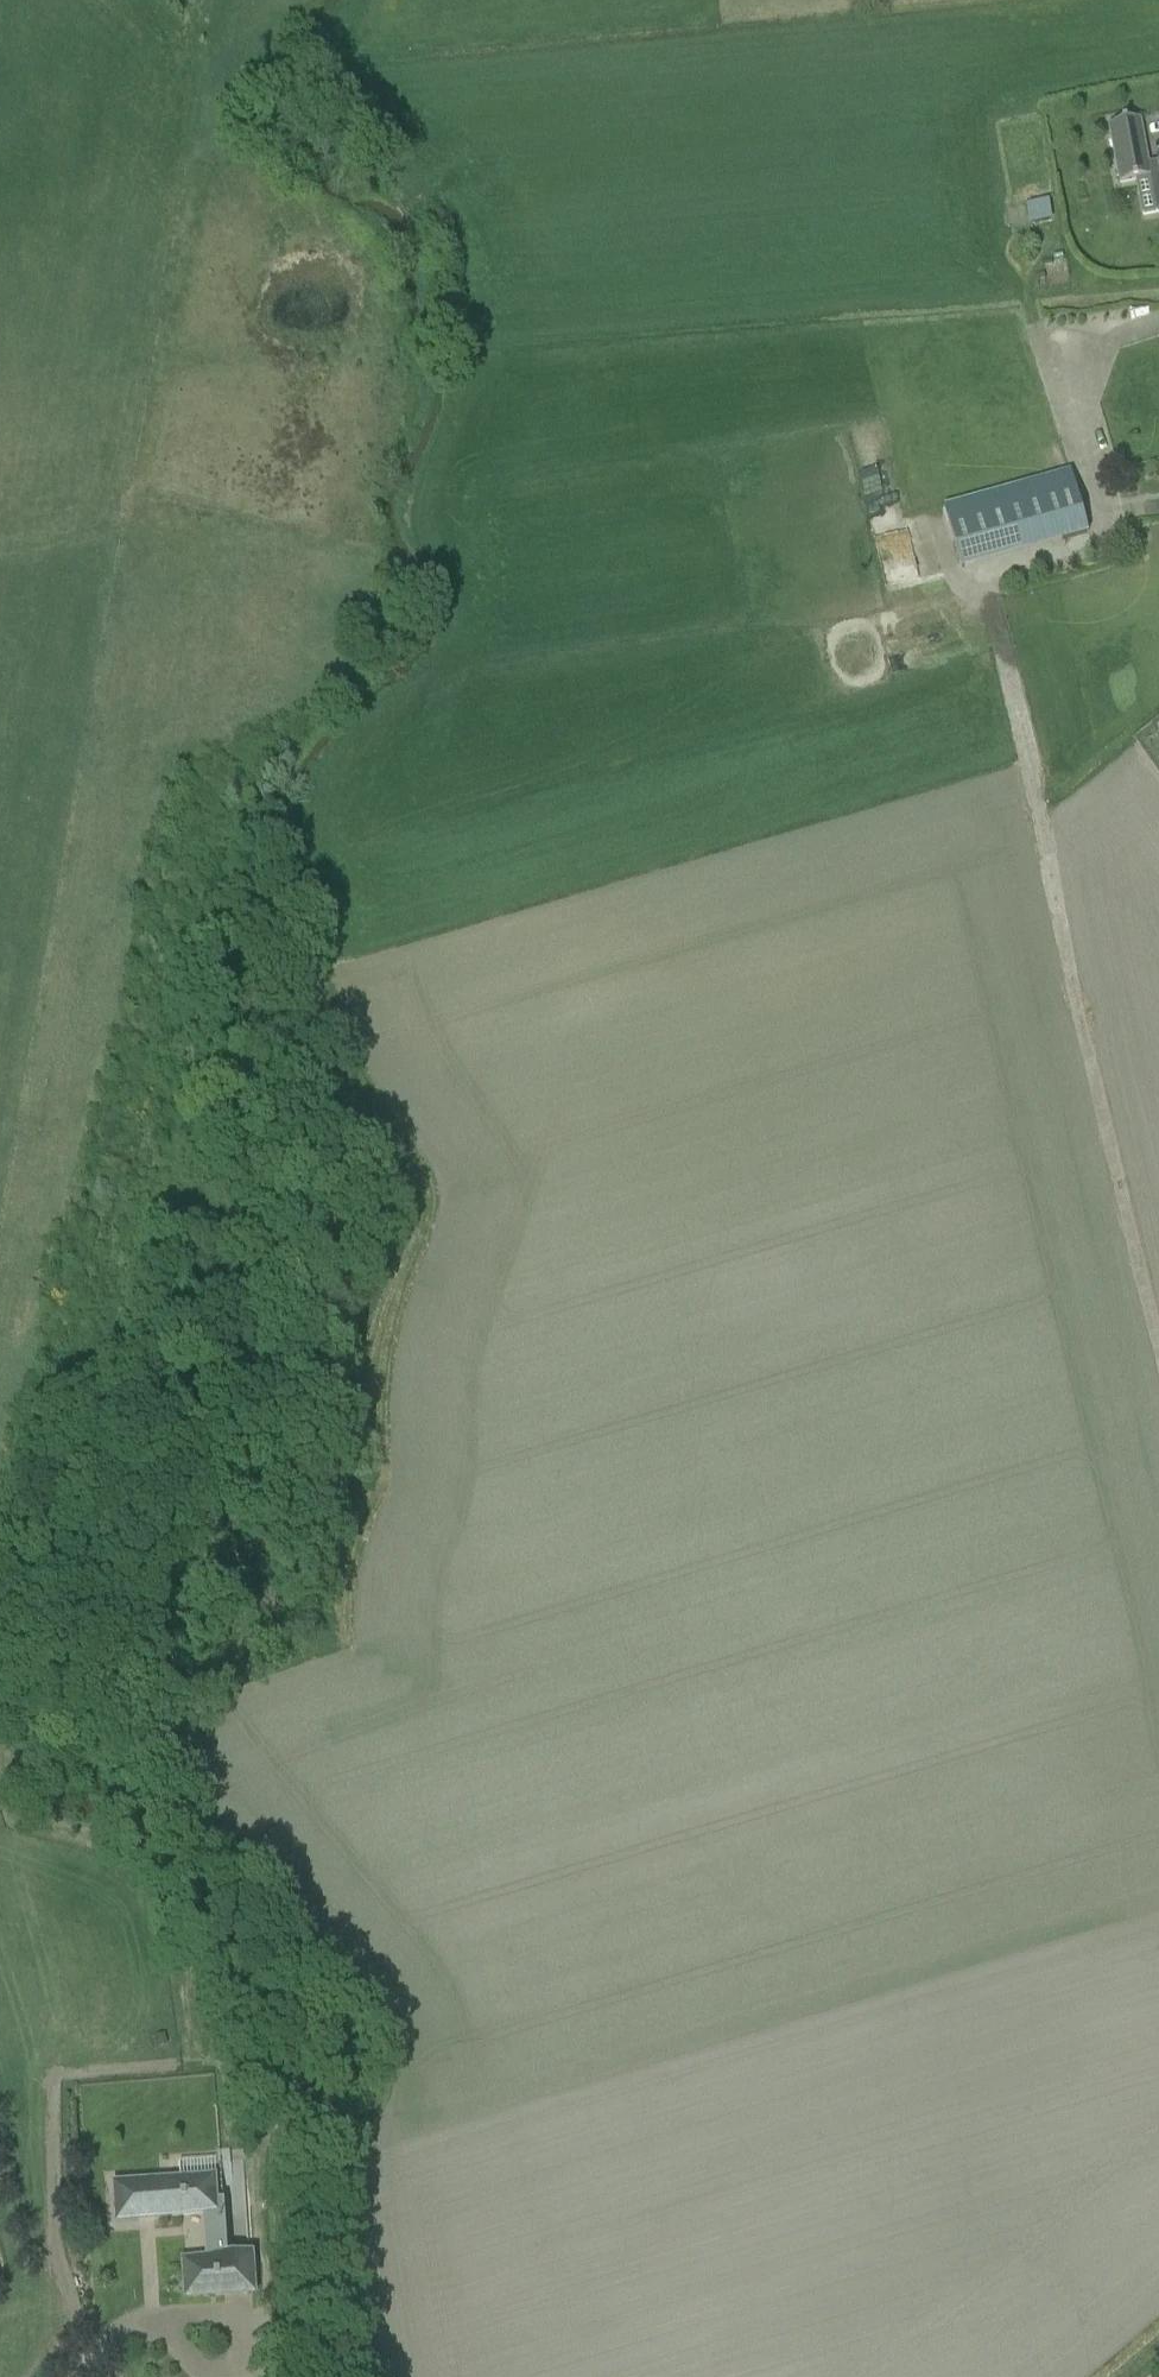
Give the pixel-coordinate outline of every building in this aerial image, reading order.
[(1158,164),(1147,166),(1141,135),(1139,121),(1108,127),(1119,184),(1149,178),(1151,189),(1158,188),(1158,163),(1158,164)] [(1045,199),(1026,203),(1030,223),(1048,220),(1045,199)] [(943,506),(961,570),(1086,535),(1069,471),(943,506)] [(162,2035),(154,2040),(159,2049),(168,2044),(162,2035)] [(112,2183),(115,2225),(219,2218),(217,2175),(112,2183)] [(181,2259),(184,2301),(257,2296),(254,2254),(181,2259)]
